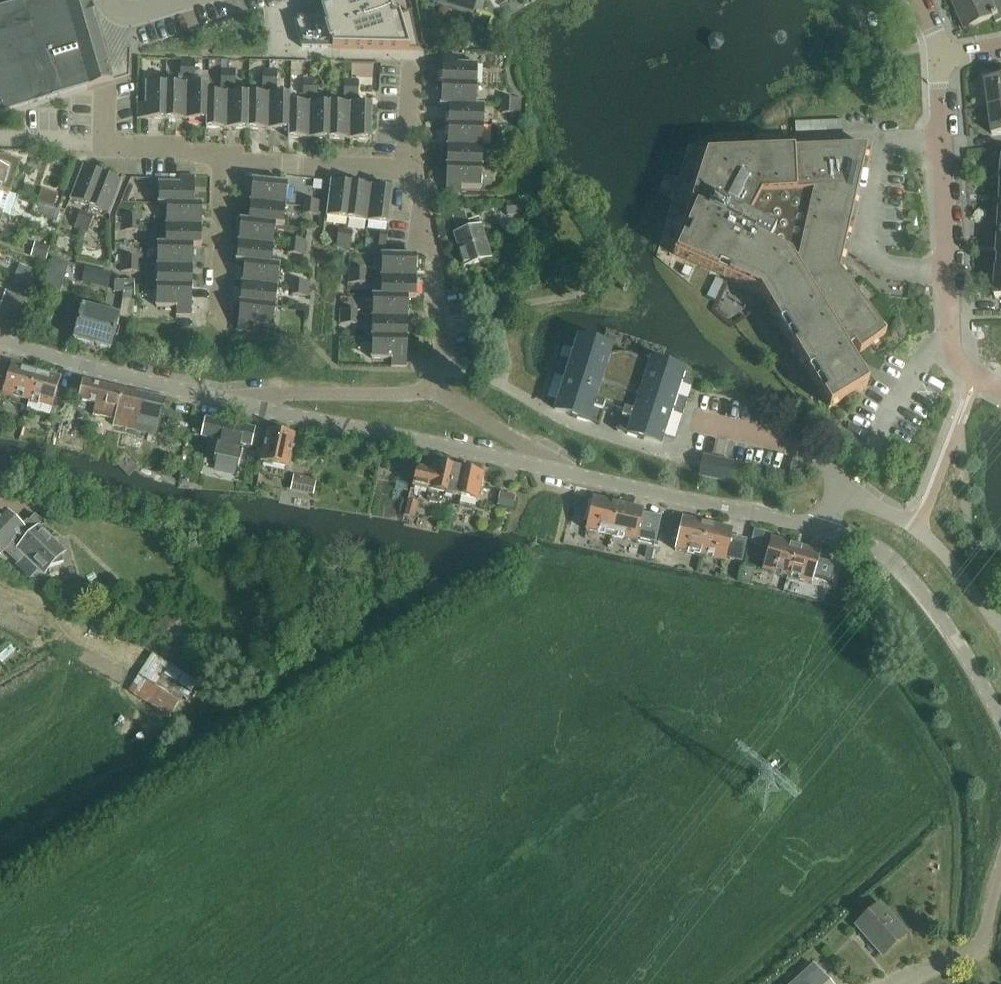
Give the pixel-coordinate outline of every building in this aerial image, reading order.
[(0,7),(0,113),(113,80),(90,0),(25,0),(0,7)] [(331,8),(320,11),(321,12),(293,20),(302,49),(420,52),(412,14),(394,19),(391,9),(388,0),(329,0),(331,8)] [(447,3),(471,10),(474,0),(448,0),(447,3)] [(953,6),(965,32),(993,19),(996,25),(1000,23),(1000,3),(993,6),(991,0),(966,0),(953,6)] [(475,86),(476,65),(456,64),(456,57),(442,56),(440,84),(475,86)] [(189,61),(180,61),(180,79),(188,80),(189,61)] [(188,80),(196,80),(197,62),(189,61),(188,80)] [(229,72),(221,71),(220,90),(228,90),(229,72)] [(228,90),(237,90),(237,72),(229,72),(228,90)] [(314,82),(306,82),(305,100),(313,101),(314,82)] [(313,101),(322,101),(322,83),(314,82),(313,101)] [(986,84),(989,109),(1000,107),(1000,82),(986,84)] [(354,83),(346,83),(345,101),(354,101),(354,83)] [(354,101),(362,102),(362,83),(354,83),(354,101)] [(475,86),(440,84),(439,105),(482,107),(482,106),(474,105),(475,86)] [(165,85),(144,85),(144,105),(136,105),(136,121),(164,121),(165,85)] [(186,86),(165,85),(164,121),(185,122),(186,86)] [(206,86),(186,86),(185,122),(203,122),(203,129),(205,130),(206,86)] [(227,95),(207,94),(207,86),(206,86),(205,130),(226,130),(227,95)] [(247,95),(227,95),(226,130),(246,131),(247,95)] [(268,96),(247,95),(246,131),(267,131),(268,96)] [(288,96),(268,96),(267,131),(286,132),(286,140),(287,140),(288,96)] [(309,104),(289,104),(290,96),(288,96),(287,140),(308,140),(309,104)] [(329,105),(309,104),(308,140),(328,141),(329,105)] [(350,105),(329,105),(328,141),(349,141),(350,105)] [(371,106),(350,105),(349,141),(370,142),(371,106)] [(482,107),(439,105),(439,106),(447,107),(446,125),(481,127),(482,107)] [(989,109),(992,136),(1000,134),(1000,107),(989,109)] [(824,122),(795,123),(795,133),(843,131),(843,121),(824,122)] [(481,127),(446,125),(445,146),(480,148),(481,127)] [(518,142),(516,142),(501,141),(500,149),(518,149),(518,142)] [(480,148),(445,146),(444,166),(479,168),(480,148)] [(500,151),(500,156),(516,157),(517,157),(517,151),(518,149),(500,149),(500,151)] [(705,157),(672,258),(759,297),(828,411),(867,387),(846,352),(854,347),(859,355),(885,336),(838,273),(866,149),(792,152),(705,157)] [(3,157),(0,157),(0,190),(9,193),(15,176),(19,163),(3,157)] [(479,168),(444,166),(443,195),(458,196),(458,188),(478,189),(479,168)] [(101,175),(82,168),(69,201),(88,208),(101,175)] [(120,183),(101,175),(88,208),(108,216),(120,183)] [(200,205),(192,204),(192,177),(177,176),(177,185),(158,185),(157,206),(200,206),(200,205)] [(285,184),(251,181),(249,202),(283,206),(285,184)] [(349,185),(328,183),(324,217),(345,220),(349,185)] [(370,188),(349,185),(345,220),(365,223),(370,188)] [(391,191),(370,188),(365,223),(387,225),(391,191)] [(283,206),(249,202),(247,221),(239,220),(239,222),(281,226),(283,206)] [(322,204),(306,202),(305,210),(321,212),(322,204)] [(35,203),(32,213),(56,222),(60,211),(35,203)] [(520,216),(519,205),(503,205),(503,217),(520,216)] [(200,206),(157,206),(164,206),(164,226),(200,227),(200,206)] [(321,212),(305,210),(304,217),(320,219),(321,212)] [(94,219),(80,214),(75,229),(88,234),(94,219)] [(465,214),(452,217),(454,225),(457,235),(453,236),(462,268),(489,260),(480,229),(470,231),(467,222),(465,214)] [(140,226),(140,217),(122,217),(122,225),(140,226)] [(281,226),(239,222),(237,242),(271,245),(273,226),(281,227),(281,226)] [(140,226),(122,225),(122,233),(139,234),(140,226)] [(200,227),(164,226),(164,245),(156,245),(156,246),(199,247),(200,227)] [(347,232),(339,230),(336,248),(344,249),(347,232)] [(344,249),(352,250),(355,233),(347,232),(344,249)] [(379,247),(387,248),(388,234),(381,233),(379,247)] [(271,245),(237,242),(235,262),(277,266),(278,265),(269,264),(271,245)] [(307,244),(291,243),(290,250),(306,251),(307,244)] [(35,244),(32,256),(47,260),(50,248),(35,244)] [(199,247),(156,246),(156,267),(191,267),(191,249),(199,249),(199,247)] [(306,251),(290,250),(289,257),(305,258),(306,251)] [(416,256),(381,255),(380,277),(415,277),(416,256)] [(277,266),(235,262),(234,264),(243,264),(241,284),(275,287),(277,266)] [(19,267),(14,281),(13,281),(12,284),(24,288),(30,271),(19,267)] [(191,267),(156,267),(155,287),(190,287),(191,267)] [(85,269),(82,284),(108,290),(111,275),(85,269)] [(366,278),(367,270),(350,269),(349,277),(366,278)] [(366,278),(349,277),(349,284),(366,285),(366,278)] [(415,277),(380,277),(380,296),(372,296),(372,297),(415,298),(415,277)] [(134,281),(114,281),(114,293),(123,293),(134,293),(134,281)] [(311,285),(294,283),(293,290),(310,292),(311,285)] [(275,287),(241,284),(239,304),(273,308),(275,287)] [(190,287),(155,287),(155,309),(174,309),(174,316),(190,316),(190,287)] [(310,292),(293,290),(292,297),(309,299),(310,292)] [(0,307),(0,311),(25,319),(31,302),(5,293),(0,307)] [(415,298),(372,297),(372,318),(406,319),(406,299),(415,299),(415,298)] [(273,308),(239,304),(236,334),(252,335),(253,327),(271,328),(273,308)] [(117,318),(82,309),(74,341),(109,350),(117,318)] [(357,319),(357,311),(340,310),(340,319),(357,319)] [(406,319),(372,318),(371,339),(405,339),(406,319)] [(357,319),(340,319),(340,328),(357,328),(357,319)] [(405,339),(371,339),(371,360),(390,360),(390,367),(405,368),(405,339)] [(611,356),(609,357),(611,353),(576,342),(566,339),(563,348),(574,351),(570,363),(559,360),(554,376),(564,379),(554,410),(572,416),(571,418),(588,423),(592,410),(592,411),(592,410),(602,413),(604,405),(623,411),(621,419),(630,422),(630,423),(626,436),(643,441),(644,439),(661,445),(671,413),(682,417),(687,400),(676,397),(680,385),(691,388),(694,379),(683,376),(649,365),(647,369),(646,367),(645,365),(644,364),(642,363),(641,361),(639,360),(638,359),(635,358),(634,357),(631,356),(628,355),(626,355),(623,354),(621,354),(619,355),(617,355),(615,355),(613,356),(611,356)] [(35,373),(11,366),(2,395),(26,402),(35,373)] [(59,380),(35,373),(26,402),(50,410),(59,380)] [(120,390),(82,381),(77,401),(94,406),(92,417),(112,422),(120,390)] [(120,390),(112,422),(111,426),(156,437),(165,401),(120,390)] [(256,429),(205,418),(200,439),(220,444),(220,447),(217,446),(214,461),(240,466),(242,452),(239,451),(240,448),(251,450),(256,429)] [(294,437),(267,431),(263,450),(260,465),(287,470),(294,437)] [(703,457),(699,477),(730,483),(734,464),(703,457)] [(431,473),(416,469),(411,490),(451,498),(458,470),(433,465),(431,473)] [(482,476),(458,470),(451,498),(476,504),(482,476)] [(294,475),(291,491),(314,496),(317,480),(294,475)] [(514,496),(500,493),(497,506),(512,509),(514,496)] [(593,500),(586,531),(611,537),(618,505),(593,500)] [(618,505),(611,537),(636,542),(636,541),(654,545),(660,521),(642,517),(643,511),(618,505)] [(17,565),(23,559),(38,572),(62,565),(56,540),(51,542),(39,531),(43,526),(34,518),(27,525),(29,526),(24,532),(5,513),(0,518),(0,556),(4,552),(17,565)] [(682,520),(675,551),(700,557),(707,526),(682,520)] [(707,526),(700,557),(725,563),(726,561),(741,564),(746,542),(731,538),(732,531),(707,526)] [(795,548),(770,541),(761,572),(786,579),(795,548)] [(796,547),(787,578),(812,585),(821,554),(796,547)] [(188,631),(174,613),(155,628),(169,645),(188,631)] [(129,693),(170,719),(194,681),(153,655),(129,693)] [(859,928),(882,954),(904,935),(880,909),(859,928)] [(813,966),(793,983),(829,983),(824,979),(831,972),(822,962),(815,968),(813,966)]
